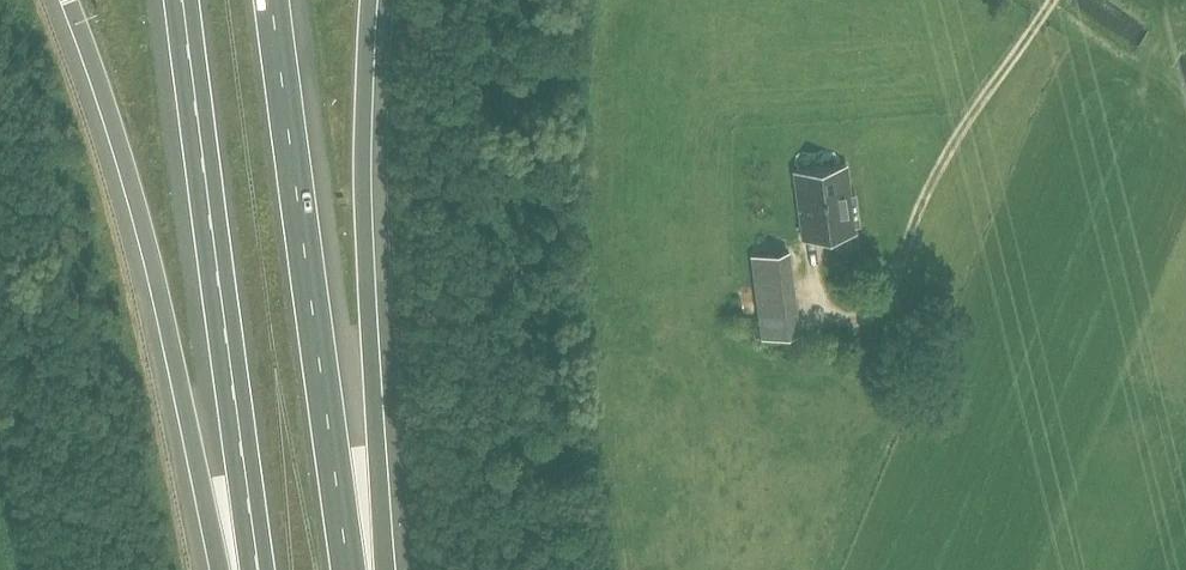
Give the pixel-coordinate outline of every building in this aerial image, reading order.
[(854,230),(846,165),(795,171),(804,237),(854,230)] [(755,256),(762,313),(795,309),(788,252),(755,256)]
